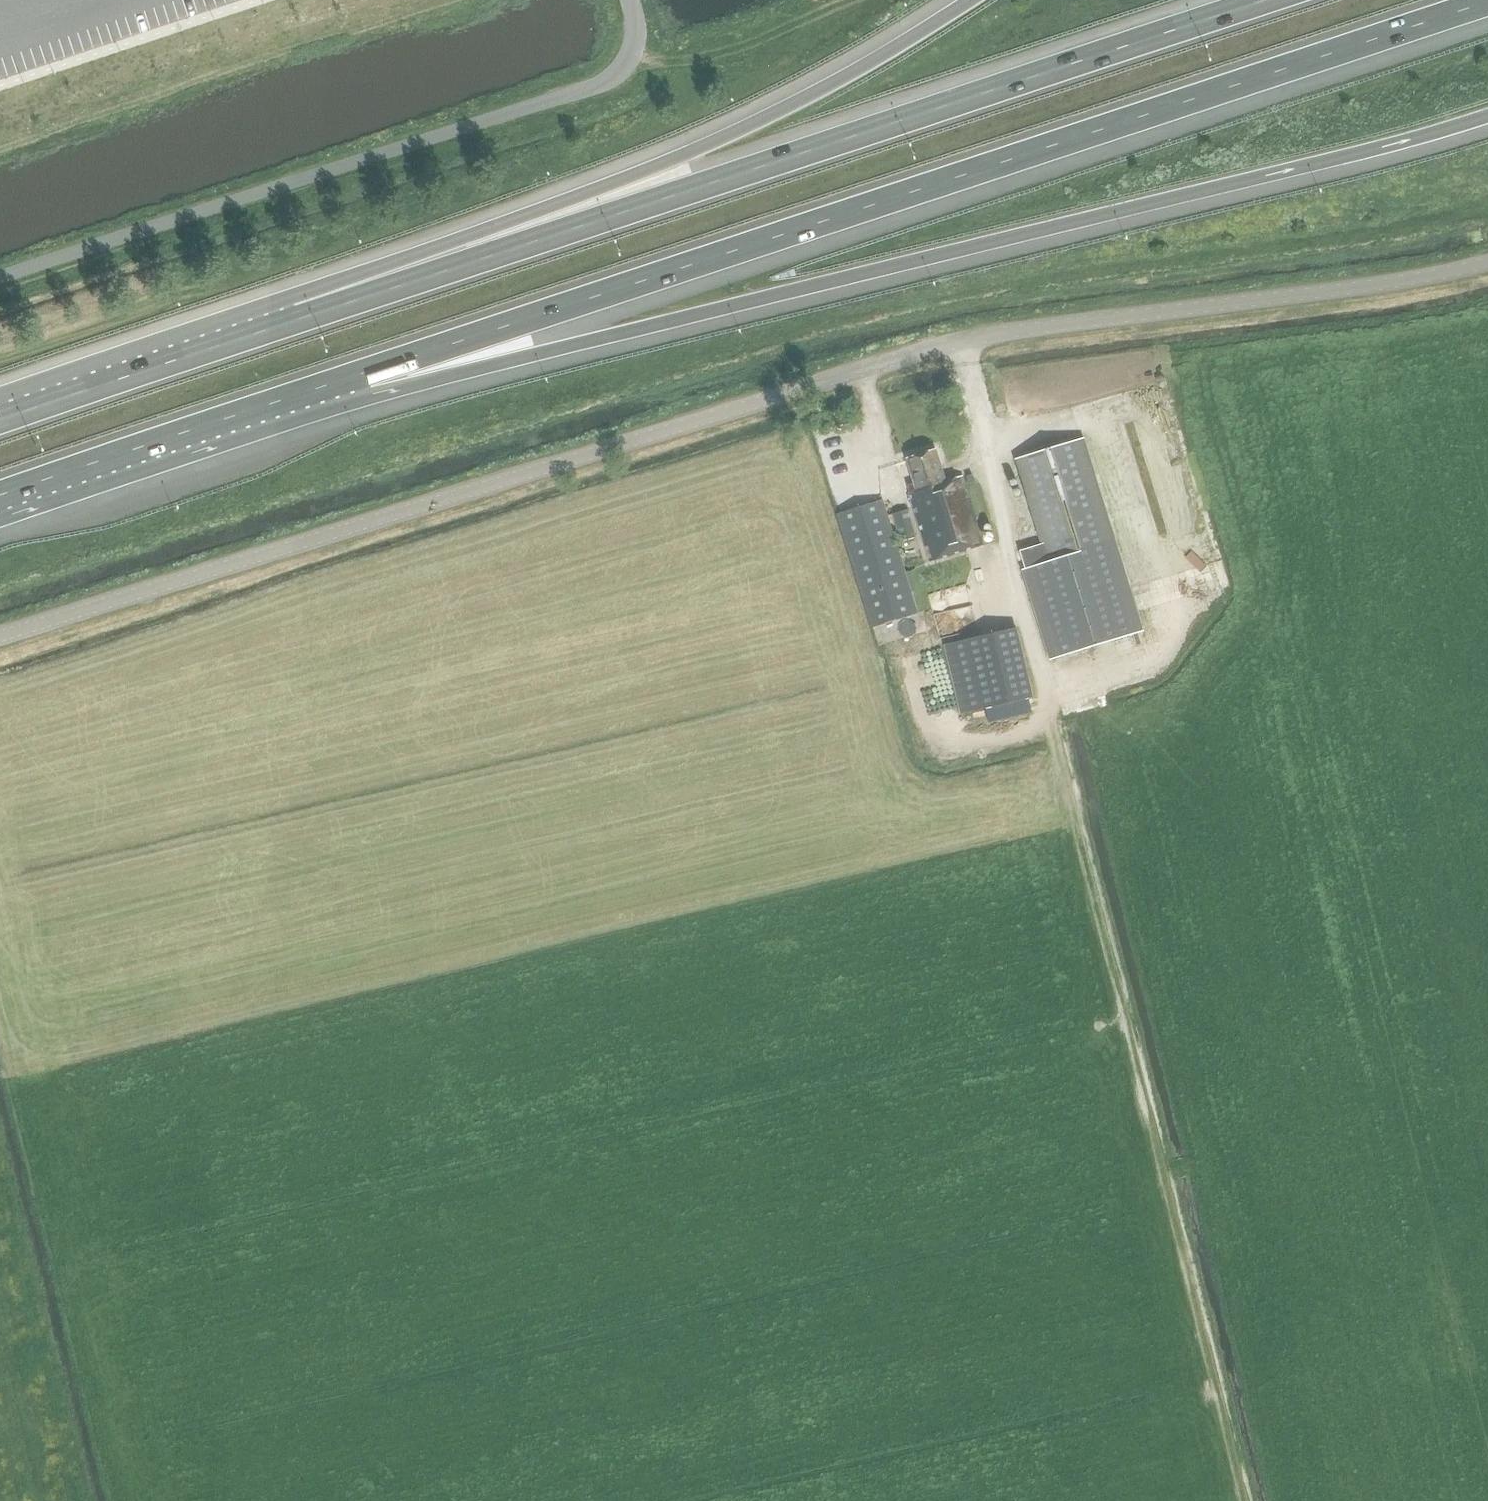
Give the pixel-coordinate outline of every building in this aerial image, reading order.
[(1021,551),(1055,661),(1142,634),(1082,440),(1017,460),(1043,544),(1021,551)] [(930,560),(984,544),(963,477),(946,483),(936,451),(908,460),(916,487),(910,489),(912,494),(910,495),(930,560)] [(916,613),(909,592),(916,590),(910,571),(903,573),(881,501),(838,515),(873,627),(916,613)] [(916,534),(909,509),(892,514),(899,539),(916,534)] [(1018,626),(943,645),(961,715),(1036,695),(1018,626)]
